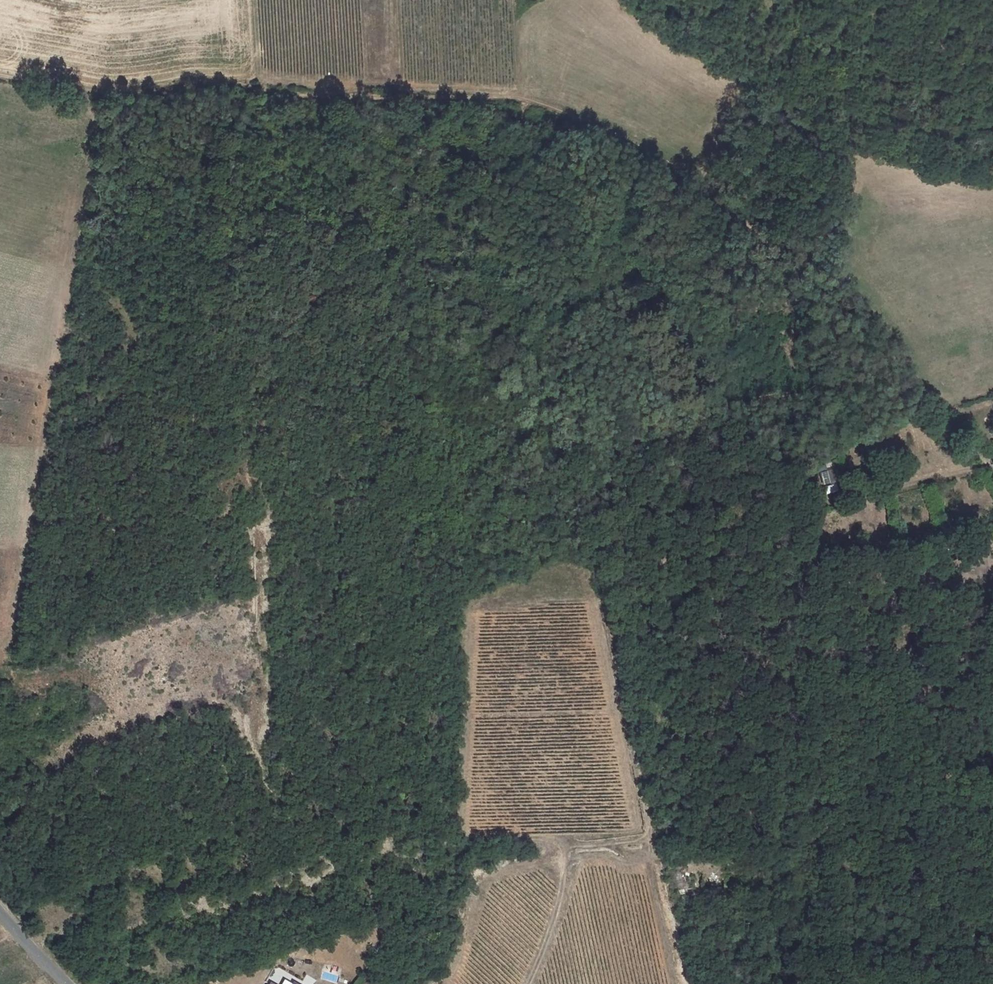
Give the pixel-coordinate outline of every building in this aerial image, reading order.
[(676,892),(691,888),(684,868),(670,873),(676,892)] [(324,968),(320,978),(336,983),(339,973),(324,968)]
